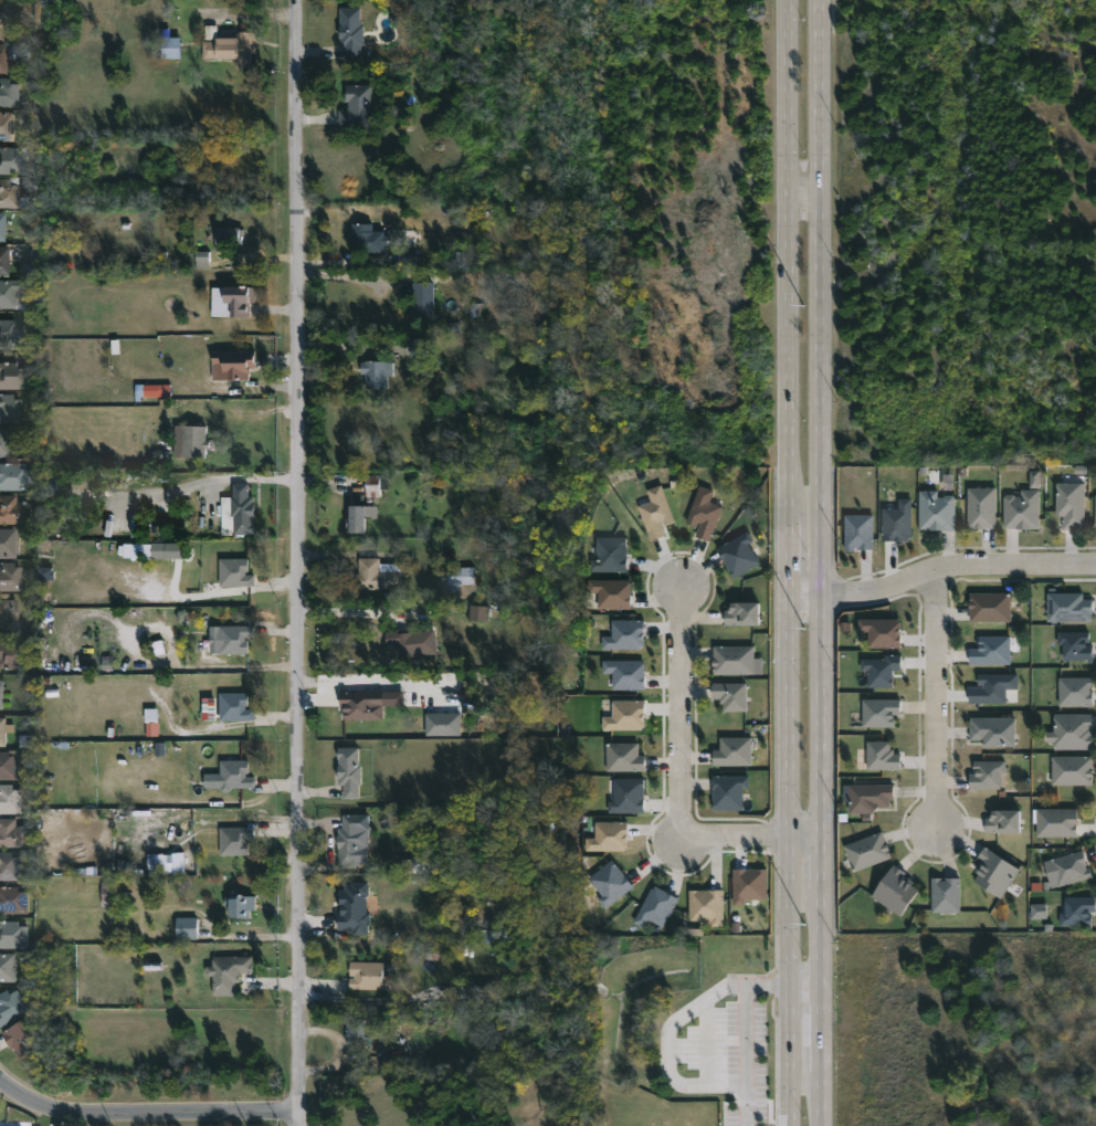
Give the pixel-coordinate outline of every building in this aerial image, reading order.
[(359,7),(359,25),(362,25),(362,45),(359,45),(359,59),(344,59),(344,45),(338,45),(338,8),(359,7)] [(217,26),(205,26),(205,40),(216,40),(217,26)] [(255,55),(255,67),(241,67),(241,59),(205,59),(205,41),(221,41),(221,39),(241,39),(241,32),(261,32),(261,55),(255,55)] [(186,44),(186,59),(167,59),(167,56),(156,55),(156,44),(166,44),(167,38),(186,38),(186,44)] [(8,74),(7,44),(0,45),(0,74),(8,74)] [(23,107),(0,107),(0,78),(14,78),(14,84),(23,84),(23,107)] [(372,85),(372,103),(370,103),(370,109),(372,109),(372,126),(337,126),(337,109),(348,109),(348,102),(345,102),(345,85),(372,85)] [(14,141),(0,141),(0,112),(14,112),(14,141)] [(29,175),(0,175),(0,148),(17,148),(17,154),(29,154),(29,175)] [(24,208),(0,208),(0,180),(15,179),(15,185),(23,185),(24,208)] [(7,242),(0,242),(0,212),(9,212),(7,242)] [(370,224),(370,231),(382,231),(382,236),(386,236),(386,245),(381,245),(381,253),(350,252),(350,224),(370,224)] [(238,244),(212,244),(212,228),(238,228),(238,244)] [(12,276),(0,276),(0,247),(11,248),(12,276)] [(209,268),(209,252),(195,252),(196,268),(209,268)] [(18,309),(0,309),(0,281),(18,281),(18,284),(18,309)] [(431,283),(430,317),(409,317),(410,283),(431,283)] [(245,305),(245,319),(226,319),(226,305),(221,305),(221,288),(252,287),(252,305),(245,305)] [(31,348),(0,348),(0,318),(18,318),(18,326),(31,326),(31,348)] [(253,364),(253,368),(247,368),(247,380),(215,380),(215,364),(210,364),(210,351),(253,352),(253,364)] [(31,389),(0,389),(0,370),(0,361),(22,361),(22,367),(31,367),(31,389)] [(380,361),(390,362),(390,377),(386,377),(386,389),(362,389),(362,375),(358,375),(358,362),(380,361)] [(144,396),(168,396),(168,385),(144,385),(144,396)] [(22,423),(0,423),(0,393),(15,393),(15,399),(23,399),(23,412),(30,412),(30,421),(22,421),(22,423)] [(214,440),(214,448),(210,448),(209,456),(186,455),(187,423),(210,424),(210,440),(214,440)] [(2,459),(0,458),(0,427),(12,428),(11,443),(19,443),(18,452),(12,452),(12,456),(2,456),(2,459)] [(30,492),(0,492),(0,472),(1,472),(1,464),(30,465),(30,492)] [(1029,488),(1039,488),(1039,471),(1029,471),(1029,488)] [(381,498),(380,490),(388,490),(388,476),(365,476),(366,498),(381,498)] [(252,483),(252,496),(257,496),(257,503),(260,503),(260,517),(256,517),(256,524),(260,524),(260,534),(229,535),(229,517),(226,517),(226,496),(238,495),(238,483),(252,483)] [(1084,484),(1084,526),(1062,528),(1062,515),(1055,515),(1055,484),(1084,484)] [(674,523),(661,485),(646,490),(650,502),(638,506),(650,541),(666,536),(663,527),(674,523)] [(687,524),(697,527),(695,537),(711,542),(721,506),(710,503),(713,490),(698,486),(687,524)] [(978,528),(966,527),(966,488),(994,488),(993,528),(978,528)] [(937,490),(937,495),(951,494),(953,496),(953,529),(918,528),(919,490),(937,490)] [(1039,491),(1039,528),(1003,528),(1003,497),(1005,495),(1021,497),(1021,491),(1039,491)] [(32,524),(0,524),(0,507),(2,507),(2,503),(0,503),(0,495),(19,495),(19,503),(32,503),(32,524)] [(882,509),(883,542),(911,541),(910,499),(898,499),(898,509),(882,509)] [(373,503),(372,516),(367,516),(367,514),(362,514),(362,532),(346,532),(346,504),(373,503)] [(844,550),(873,551),(874,515),(845,515),(844,550)] [(19,557),(0,557),(0,529),(19,529),(19,536),(19,557)] [(732,579),(760,566),(750,544),(753,542),(748,532),(717,547),(732,579)] [(596,561),(591,560),(590,572),(626,573),(627,538),(596,537),(596,561)] [(124,558),(183,558),(183,544),(124,543),(124,558)] [(244,570),(244,573),(253,573),(253,585),(218,585),(218,557),(247,557),(247,570),(244,570)] [(379,557),(379,562),(401,562),(401,588),(355,588),(355,571),(357,571),(357,557),(379,557)] [(24,591),(0,591),(0,561),(15,561),(15,567),(24,567),(24,591)] [(449,589),(441,589),(441,569),(449,569),(449,566),(474,566),(475,583),(449,583),(449,589)] [(38,580),(54,580),(53,568),(38,568),(38,580)] [(631,609),(630,580),(588,581),(589,593),(598,593),(598,610),(631,609)] [(1010,606),(1010,621),(969,621),(969,608),(967,608),(969,592),(1010,592),(1010,606)] [(1083,597),(1083,598),(1092,599),(1092,620),(1046,620),(1046,592),(1083,592),(1083,597)] [(12,629),(0,628),(0,599),(2,599),(2,593),(11,593),(11,599),(20,599),(19,622),(12,622),(12,629)] [(757,623),(724,623),(724,610),(727,610),(728,601),(757,601),(757,623)] [(471,621),(493,622),(493,606),(471,605),(471,621)] [(901,620),(859,619),(859,632),(868,633),(868,648),(900,649),(901,620)] [(602,650),(644,649),(644,620),(611,621),(611,637),(602,637),(602,650)] [(244,638),(244,640),(247,640),(247,653),(219,653),(218,624),(253,624),(253,636),(244,636),(244,638)] [(410,628),(413,655),(396,657),(394,650),(386,651),(383,638),(388,638),(387,630),(410,628)] [(1085,642),(1085,644),(1092,644),(1092,660),(1062,660),(1062,643),(1056,643),(1056,631),(1088,631),(1088,642),(1085,642)] [(1010,649),(1010,663),(969,663),(969,648),(978,648),(978,635),(1009,635),(1010,649)] [(19,669),(0,669),(0,641),(27,641),(27,663),(20,663),(19,669)] [(752,665),(752,673),(712,673),(710,659),(713,659),(713,645),(753,645),(752,665)] [(901,671),(901,655),(884,656),(884,660),(861,660),(861,671),(867,671),(867,688),(893,688),(893,671),(901,671)] [(645,690),(644,660),(602,661),(602,674),(612,674),(612,691),(645,690)] [(1006,704),(1006,690),(1018,690),(1017,673),(978,674),(978,688),(969,688),(969,704),(1006,704)] [(1089,690),(1092,690),(1092,705),(1058,706),(1058,676),(1092,676),(1092,687),(1089,687),(1089,690)] [(746,696),(745,711),(721,711),(721,702),(718,702),(718,698),(712,698),(712,682),(746,683),(746,696)] [(404,691),(339,693),(339,707),(343,707),(344,721),(384,720),(383,707),(404,706),(404,691)] [(244,706),(244,708),(253,708),(254,719),(219,719),(219,693),(247,692),(247,706),(244,706)] [(890,726),(861,726),(862,698),(899,698),(898,714),(890,714),(890,726)] [(645,700),(612,701),(612,717),(602,717),(602,730),(645,730),(645,700)] [(425,736),(461,736),(460,713),(425,714),(425,736)] [(1090,740),(1090,749),(1053,748),(1053,741),(1045,741),(1045,732),(1053,732),(1053,714),(1090,714),(1090,740)] [(10,746),(0,746),(0,716),(10,716),(10,725),(10,746)] [(1014,738),(1014,746),(981,746),(981,739),(969,739),(970,717),(1014,717),(1014,738)] [(750,765),(712,765),(712,749),(718,749),(718,736),(750,737),(750,765)] [(898,767),(898,769),(865,769),(866,740),(889,740),(889,749),(893,749),(893,754),(899,754),(898,767)] [(636,754),(636,755),(643,755),(643,770),(604,770),(604,743),(636,743),(636,754)] [(356,747),(357,765),(359,765),(359,783),(357,783),(357,798),(341,798),(341,785),(336,785),(336,778),(334,778),(334,775),(336,775),(336,747),(356,747)] [(23,779),(0,780),(0,750),(21,749),(21,755),(22,755),(23,779)] [(1092,785),(1051,785),(1051,756),(1092,756),(1092,785)] [(244,774),(244,776),(252,776),(252,787),(218,788),(217,760),(246,759),(246,774),(244,774)] [(999,789),(968,789),(969,774),(974,774),(973,771),(972,771),(972,760),(1004,760),(1004,774),(999,774),(999,789)] [(712,777),(713,811),(743,810),(743,789),(749,789),(749,776),(712,777)] [(612,779),(613,802),(608,802),(608,814),(645,813),(644,778),(612,779)] [(25,813),(0,813),(0,798),(0,785),(17,783),(17,788),(25,788),(25,813)] [(888,799),(888,807),(876,807),(872,812),(849,813),(847,801),(843,801),(843,785),(893,783),(893,799),(888,799)] [(1076,835),(1035,835),(1035,808),(1076,809),(1076,835)] [(1019,832),(984,833),(984,815),(990,814),(990,810),(1019,810),(1019,832)] [(357,865),(336,865),(336,828),(340,828),(340,814),(367,814),(367,830),(359,830),(359,846),(357,846),(357,865)] [(33,846),(0,847),(0,818),(21,818),(21,827),(33,827),(33,846)] [(585,851),(628,851),(627,822),(595,822),(595,838),(585,838),(585,851)] [(243,839),(243,842),(247,842),(249,855),(218,855),(218,828),(252,827),(252,839),(243,839)] [(890,857),(852,872),(842,845),(881,831),(890,857)] [(1022,888),(1015,897),(1003,890),(999,897),(973,881),(978,874),(976,872),(982,863),(976,859),(984,845),(1019,870),(1011,881),(1022,888)] [(25,880),(0,880),(0,851),(17,851),(17,855),(25,855),(25,880)] [(1091,879),(1084,851),(1043,861),(1050,889),(1091,879)] [(148,875),(185,874),(184,853),(147,855),(148,875)] [(402,856),(402,875),(445,874),(444,855),(402,856)] [(606,910),(633,886),(611,860),(588,879),(602,896),(597,900),(606,910)] [(917,890),(899,916),(871,896),(893,864),(905,872),(903,875),(913,882),(910,885),(917,890)] [(732,870),(733,906),(745,905),(745,900),(767,900),(767,869),(732,870)] [(939,912),(930,912),(930,877),(959,877),(959,912),(939,912)] [(337,930),(352,930),(352,936),(368,936),(368,883),(340,883),(340,915),(337,915),(337,930)] [(634,923),(646,929),(650,921),(664,928),(678,898),(652,885),(634,923)] [(33,914),(0,914),(0,895),(0,886),(23,886),(23,891),(32,891),(33,914)] [(252,896),(252,909),(247,909),(246,918),(228,917),(228,915),(224,915),(224,908),(221,907),(222,896),(228,896),(228,890),(232,891),(232,894),(252,896)] [(723,927),(723,890),(689,891),(689,921),(711,921),(711,927),(723,927)] [(1087,912),(1087,915),(1090,915),(1090,925),(1058,925),(1058,913),(1064,913),(1064,897),(1094,897),(1094,912),(1087,912)] [(1047,919),(1046,904),(1030,905),(1031,919),(1047,919)] [(194,939),(173,939),(173,917),(194,917),(194,939)] [(29,948),(0,949),(0,922),(19,922),(19,926),(28,926),(29,948)] [(19,981),(0,981),(0,953),(19,953),(19,957),(19,981)] [(238,974),(238,982),(235,982),(235,996),(211,996),(210,976),(203,976),(203,966),(210,966),(210,957),(250,956),(251,972),(238,974)] [(389,976),(388,990),(347,989),(347,978),(351,978),(351,977),(347,977),(348,961),(381,962),(381,976),(389,976)] [(33,1010),(0,1029),(0,1010),(2,1009),(0,1004),(0,995),(11,989),(13,993),(21,989),(33,1010)] [(31,1041),(38,1052),(25,1060),(19,1048),(17,1050),(7,1033),(29,1020),(39,1035),(31,1041)] [(347,1040),(364,1041),(364,1021),(347,1020),(347,1040)]
